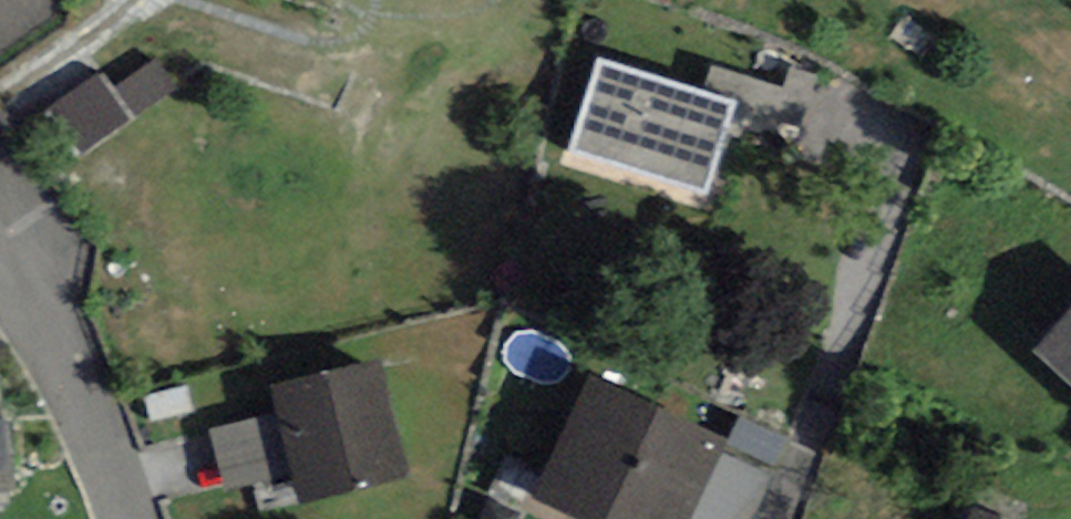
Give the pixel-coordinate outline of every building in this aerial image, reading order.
[(737,102),(597,57),(566,154),(706,199),(737,102)] [(165,59),(122,88),(111,72),(55,110),(86,156),(185,89),(165,59)] [(1033,350),(1070,383),(1070,307),(1033,350)] [(410,475),(379,358),(268,388),(275,414),(291,475),(299,504),(410,475)] [(729,440),(591,374),(531,497),(578,518),(691,518),(729,440)] [(16,493),(10,422),(1,423),(0,409),(0,494),(16,493)] [(227,492),(291,475),(275,414),(210,431),(227,492)] [(691,518),(749,518),(787,440),(741,417),(729,440),(691,518)] [(970,509),(966,518),(997,518),(970,509)]
